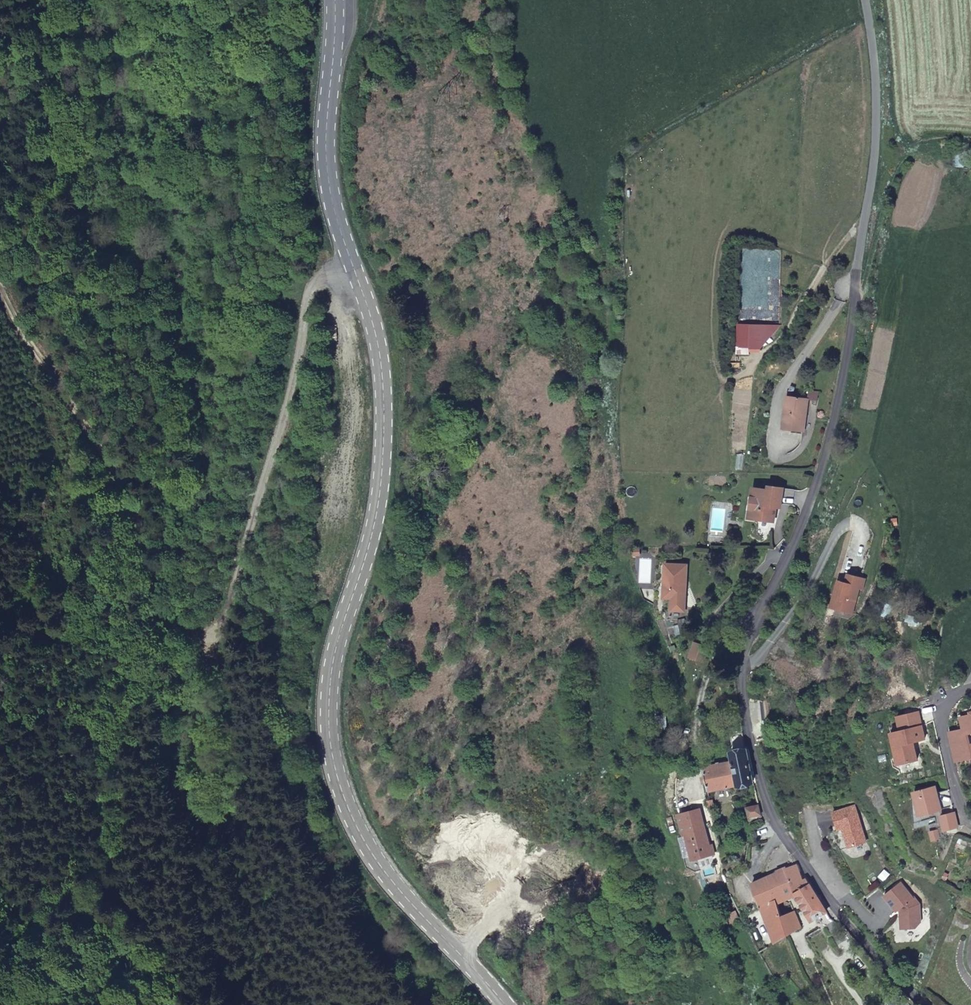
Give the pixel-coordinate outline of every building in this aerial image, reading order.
[(789,329),(749,324),(746,347),(767,349),(789,329)] [(808,415),(810,398),(790,396),(786,422),(788,422),(787,429),(804,432),(806,415),(808,415)] [(754,506),(753,517),(775,520),(776,510),(774,510),(774,506),(782,507),(785,486),(769,484),(769,488),(754,487),(751,505),(754,506)] [(684,583),(690,583),(690,573),(669,572),(667,606),(689,606),(690,597),(684,597),(684,583)] [(865,577),(853,573),(850,582),(843,579),(838,596),(843,597),(840,607),(856,611),(865,577)] [(843,597),(838,596),(831,593),(826,610),(838,613),(840,607),(843,597)] [(739,784),(753,781),(747,750),(732,753),(734,762),(739,784)] [(708,791),(739,784),(734,762),(704,768),(708,791)] [(762,815),(760,806),(760,805),(748,808),(750,817),(762,815)] [(706,829),(687,834),(694,859),(712,854),(706,829)] [(748,866),(750,844),(743,846),(740,865),(748,866)] [(712,854),(694,859),(696,866),(714,862),(712,854)] [(833,921),(808,879),(804,880),(798,865),(777,873),(755,883),(753,884),(762,907),(776,900),(777,902),(795,894),(812,921),(818,917),(824,927),(833,921)] [(775,943),(787,936),(802,927),(795,911),(781,916),(777,902),(776,900),(762,907),(775,943)]
